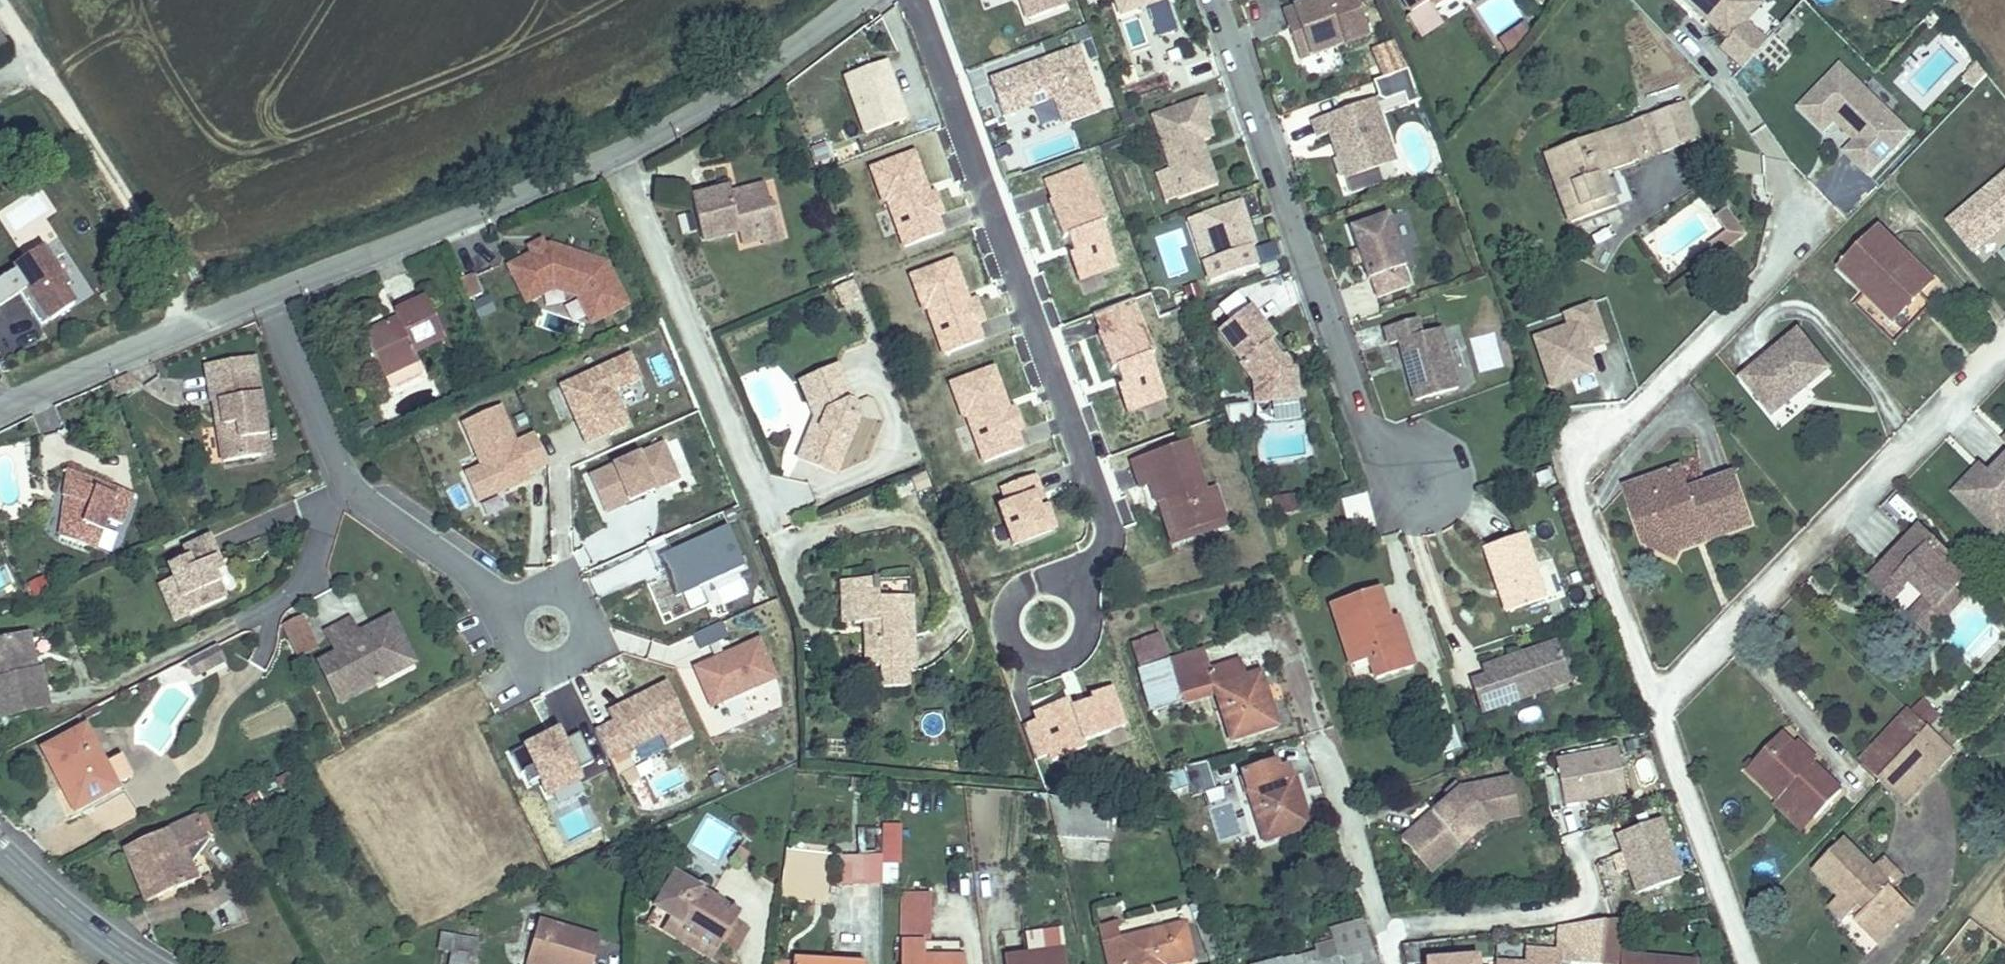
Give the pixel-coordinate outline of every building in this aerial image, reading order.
[(1067,0),(1017,0),(1025,22),(1069,6),(1067,0)] [(1146,0),(1116,0),(1121,14),(1140,8),(1139,3),(1146,0)] [(1282,13),(1299,60),(1369,35),(1357,0),(1317,0),(1282,13)] [(1410,13),(1428,2),(1433,9),(1448,0),(1402,0),(1410,13)] [(1490,34),(1520,22),(1512,0),(1485,0),(1477,3),(1490,34)] [(1763,0),(1683,0),(1726,39),(1716,49),(1739,69),(1769,37),(1748,20),(1765,1),(1763,0)] [(1513,28),(1523,42),(1530,33),(1523,22),(1513,28)] [(1507,59),(1523,42),(1513,28),(1495,41),(1507,59)] [(1076,47),(988,77),(1002,117),(1053,99),(1063,125),(1102,111),(1076,47)] [(1177,50),(1167,53),(1170,63),(1180,60),(1177,50)] [(1913,132),(1841,60),(1796,105),(1825,134),(1836,123),(1853,140),(1841,152),(1868,179),(1913,132)] [(886,61),(841,76),(861,134),(906,119),(886,61)] [(1170,169),(1180,196),(1215,184),(1205,152),(1200,154),(1196,142),(1200,140),(1206,138),(1200,121),(1205,119),(1210,117),(1204,99),(1153,117),(1170,169)] [(1329,134),(1346,180),(1395,163),(1373,100),(1312,122),(1317,138),(1329,134)] [(1560,151),(1546,157),(1570,223),(1615,207),(1603,175),(1640,162),(1639,159),(1662,151),(1662,153),(1697,141),(1683,104),(1649,116),(1650,117),(1626,125),(1559,150),(1560,151)] [(1211,136),(1205,119),(1200,121),(1206,138),(1211,136)] [(1044,142),(1047,158),(1073,154),(1071,138),(1044,142)] [(1205,152),(1200,140),(1196,142),(1200,154),(1205,152)] [(810,147),(815,163),(830,159),(825,143),(810,147)] [(1166,201),(1180,196),(1170,169),(1156,174),(1166,201)] [(2004,229),(2004,230),(2004,171),(1944,223),(1973,256),(2004,229)] [(760,232),(780,227),(775,209),(770,206),(764,186),(739,193),(741,200),(733,202),(731,195),(729,189),(692,198),(703,241),(738,232),(742,245),(762,239),(760,232)] [(739,193),(731,195),(733,202),(741,200),(739,193)] [(1250,248),(1255,246),(1240,203),(1203,216),(1217,258),(1203,262),(1209,282),(1257,266),(1250,248)] [(1714,255),(1741,235),(1723,210),(1714,217),(1725,233),(1707,246),(1714,255)] [(1403,268),(1405,267),(1387,215),(1350,228),(1368,280),(1370,279),(1376,298),(1410,287),(1403,268)] [(783,239),(780,227),(760,232),(762,239),(763,244),(783,239)] [(1840,269),(1895,321),(1933,282),(1879,230),(1840,269)] [(520,293),(520,294),(552,283),(556,294),(600,278),(585,234),(509,261),(509,258),(508,257),(486,265),(499,300),(520,293)] [(36,327),(75,307),(45,248),(0,271),(0,304),(19,294),(36,327)] [(475,276),(460,282),(468,300),(483,294),(475,276)] [(851,279),(833,288),(842,306),(860,297),(851,279)] [(524,305),(556,294),(552,283),(520,294),(524,305)] [(395,313),(397,317),(398,321),(366,336),(385,376),(419,360),(416,353),(445,339),(426,299),(395,313)] [(1608,343),(1594,301),(1562,312),(1566,324),(1531,336),(1549,390),(1599,372),(1590,349),(1608,343)] [(1240,364),(1253,382),(1266,381),(1270,386),(1272,401),(1298,398),(1305,397),(1304,386),(1296,387),(1294,372),(1285,359),(1280,360),(1268,345),(1272,341),(1274,340),(1250,307),(1218,331),(1241,363),(1240,364)] [(1435,315),(1417,318),(1420,332),(1438,328),(1435,315)] [(364,333),(366,336),(398,321),(397,317),(364,333)] [(1441,329),(1420,335),(1416,319),(1385,328),(1390,345),(1399,343),(1416,401),(1458,389),(1441,329)] [(1743,379),(1773,415),(1829,369),(1799,333),(1743,379)] [(1285,359),(1272,341),(1268,345),(1280,360),(1285,359)] [(631,357),(546,393),(569,440),(654,405),(631,357)] [(424,371),(419,360),(385,376),(390,387),(395,389),(422,377),(424,371)] [(821,443),(807,438),(799,457),(836,473),(859,417),(837,366),(800,382),(815,418),(828,412),(831,419),(821,443)] [(258,436),(267,434),(260,392),(239,396),(235,374),(210,378),(214,401),(220,400),(224,424),(218,425),(224,460),(261,454),(258,436)] [(1256,403),(1272,401),(1270,386),(1266,381),(1253,382),(1256,403)] [(1300,418),(1298,398),(1272,401),(1274,421),(1300,418)] [(214,401),(218,425),(224,424),(220,400),(214,401)] [(1229,425),(1250,420),(1246,403),(1225,408),(1229,425)] [(506,408),(462,426),(480,469),(523,451),(506,408)] [(815,418),(807,438),(821,443),(831,419),(828,412),(815,418)] [(269,453),(267,434),(258,436),(261,454),(269,453)] [(1178,532),(1225,516),(1216,489),(1205,492),(1188,443),(1133,462),(1141,486),(1151,482),(1157,500),(1166,498),(1178,532)] [(668,445),(588,477),(611,523),(687,489),(668,445)] [(2002,457),(1990,469),(1981,459),(1951,492),(1997,537),(2004,529),(2004,460),(2002,457)] [(1680,469),(1670,473),(1678,495),(1688,491),(1680,469)] [(68,471),(65,496),(71,480),(115,496),(117,489),(118,489),(68,471)] [(1645,546),(1659,541),(1680,552),(1691,529),(1700,526),(1702,534),(1715,530),(1748,518),(1733,475),(1688,491),(1678,495),(1670,473),(1624,489),(1632,509),(1639,506),(1644,523),(1637,525),(1645,546)] [(74,500),(60,536),(95,549),(107,519),(122,524),(133,495),(118,489),(117,489),(115,496),(71,480),(65,496),(66,497),(74,500)] [(1267,496),(1269,511),(1294,509),(1293,494),(1267,496)] [(1345,528),(1371,525),(1368,495),(1341,498),(1345,528)] [(66,497),(60,536),(74,500),(66,497)] [(1228,523),(1225,516),(1178,532),(1166,498),(1157,500),(1171,542),(1228,523)] [(1632,509),(1637,525),(1644,523),(1639,506),(1632,509)] [(1700,526),(1691,529),(1680,552),(1751,526),(1748,518),(1715,530),(1702,534),(1700,526)] [(728,528),(664,558),(685,598),(748,568),(728,528)] [(1894,601),(1907,588),(1904,585),(1908,580),(1911,583),(1928,599),(1937,608),(1956,590),(1964,581),(1948,566),(1954,560),(1920,529),(1872,579),(1894,601)] [(1523,535),(1483,548),(1506,613),(1545,599),(1523,535)] [(214,557),(217,556),(209,536),(182,548),(186,558),(168,566),(173,579),(190,615),(227,599),(215,572),(214,571),(214,557)] [(1676,561),(1680,552),(1659,541),(1645,546),(1676,561)] [(223,568),(217,556),(214,557),(214,571),(215,572),(223,568)] [(176,622),(190,615),(173,579),(159,585),(176,622)] [(871,580),(871,588),(853,589),(855,623),(866,623),(881,622),(882,639),(873,639),(867,645),(868,661),(875,667),(883,667),(884,689),(908,687),(907,670),(914,669),(911,597),(878,599),(877,579),(871,580)] [(845,623),(855,623),(853,589),(871,588),(871,580),(843,582),(845,623)] [(1400,648),(1391,619),(1380,588),(1333,604),(1353,665),(1368,660),(1374,680),(1413,667),(1406,646),(1400,648)] [(1964,599),(1956,590),(1937,608),(1928,599),(1911,617),(1929,635),(1964,599)] [(338,702),(401,670),(387,643),(401,637),(391,617),(373,627),(375,632),(367,636),(365,631),(358,635),(353,624),(351,621),(326,633),(337,654),(319,663),(338,702)] [(291,642),(310,633),(302,618),(283,627),(291,642)] [(1397,618),(1391,619),(1400,648),(1406,646),(1397,618)] [(699,652),(727,639),(719,622),(691,634),(699,652)] [(866,623),(867,645),(873,639),(882,639),(881,622),(866,623)] [(373,627),(365,631),(367,636),(375,632),(373,627)] [(317,649),(310,633),(291,642),(299,658),(317,649)] [(29,635),(24,636),(33,672),(37,671),(29,635)] [(1130,645),(1138,670),(1167,661),(1159,635),(1130,645)] [(49,706),(41,670),(37,671),(33,672),(24,636),(0,641),(0,717),(49,706)] [(415,663),(401,637),(387,643),(401,670),(415,663)] [(767,637),(693,667),(713,723),(788,692),(767,637)] [(1546,680),(1566,673),(1556,643),(1481,668),(1485,677),(1470,683),(1481,713),(1549,690),(1546,680)] [(217,646),(206,651),(214,667),(225,661),(217,646)] [(1201,698),(1199,694),(1193,676),(1210,670),(1203,649),(1167,661),(1181,704),(1201,698)] [(214,667),(206,651),(186,661),(194,676),(214,667)] [(1152,713),(1181,704),(1167,661),(1138,670),(1152,713)] [(1193,676),(1199,694),(1214,689),(1231,741),(1277,726),(1263,682),(1245,688),(1243,680),(1236,662),(1210,670),(1193,676)] [(1569,683),(1566,673),(1546,680),(1549,690),(1569,683)] [(1260,674),(1243,680),(1245,688),(1263,682),(1260,674)] [(605,714),(610,725),(596,733),(608,766),(634,755),(663,744),(671,755),(704,744),(676,684),(605,714)] [(1912,713),(1928,730),(1940,717),(1924,701),(1912,713)] [(1861,763),(1880,780),(1928,730),(1912,713),(1910,712),(1861,763)] [(1451,724),(1437,729),(1446,754),(1460,749),(1451,724)] [(74,810),(116,788),(115,786),(131,777),(121,757),(104,765),(85,728),(43,749),(74,810)] [(1948,728),(1938,739),(1950,751),(1961,740),(1948,728)] [(1928,730),(1880,780),(1879,780),(1905,805),(1954,754),(1950,751),(1938,739),(1928,730)] [(569,733),(525,750),(548,803),(590,784),(569,733)] [(1788,792),(1816,819),(1842,792),(1813,765),(1795,747),(1783,735),(1748,771),(1779,801),(1788,792)] [(1799,743),(1795,747),(1813,765),(1817,761),(1799,743)] [(1626,794),(1617,746),(1556,757),(1565,805),(1626,794)] [(1293,784),(1290,777),(1287,767),(1278,763),(1242,774),(1264,841),(1310,826),(1295,783),(1293,784)] [(1165,774),(1169,791),(1186,787),(1183,770),(1165,774)] [(1465,825),(1474,835),(1489,822),(1519,816),(1511,779),(1460,789),(1448,799),(1401,840),(1422,863),(1465,825)] [(1444,795),(1448,799),(1460,789),(1456,784),(1444,795)] [(1204,786),(1178,795),(1189,829),(1191,836),(1209,830),(1206,824),(1216,821),(1204,786)] [(1804,831),(1816,819),(1788,792),(1779,801),(1776,805),(1804,831)] [(1234,806),(1215,808),(1217,839),(1237,837),(1234,806)] [(183,851),(206,840),(196,817),(125,848),(147,902),(196,880),(183,851)] [(1686,875),(1663,817),(1614,835),(1636,895),(1686,875)] [(1430,873),(1474,835),(1465,825),(1422,863),(1430,873)] [(1912,909),(1893,890),(1875,872),(1844,841),(1815,870),(1844,899),(1833,909),(1845,920),(1855,911),(1861,916),(1855,922),(1877,944),(1912,909)] [(881,856),(840,857),(839,883),(881,884),(881,856)] [(1885,861),(1875,872),(1893,890),(1904,879),(1885,861)] [(678,870),(673,878),(703,897),(708,889),(678,870)] [(718,947),(733,921),(736,916),(703,897),(673,878),(655,909),(672,919),(686,928),(683,932),(715,951),(718,947)] [(929,937),(931,892),(899,891),(897,936),(929,937)] [(1199,902),(1189,906),(1194,922),(1205,918),(1199,902)] [(710,960),(715,951),(683,932),(686,928),(672,919),(664,933),(710,960)] [(1194,959),(1185,923),(1121,939),(1118,927),(1121,927),(1120,920),(1100,925),(1109,963),(1172,963),(1194,959)] [(1362,920),(1330,930),(1333,939),(1314,945),(1316,951),(1293,957),(1293,956),(1264,963),(1378,963),(1362,920)] [(1604,922),(1600,963),(1697,963),(1698,963),(1622,956),(1625,920),(1604,922)] [(535,963),(593,963),(600,939),(539,921),(527,962),(535,963)] [(749,929),(733,921),(718,947),(733,955),(749,929)] [(1604,922),(1604,921),(1574,925),(1571,963),(1582,963),(1600,963),(1604,922)] [(1559,926),(1557,951),(1561,952),(1561,956),(1561,962),(1571,963),(1574,925),(1559,926)] [(471,939),(441,933),(438,951),(451,953),(450,963),(466,963),(471,939)] [(471,939),(466,963),(475,963),(479,940),(471,939)] [(1416,943),(1417,958),(1445,954),(1444,939),(1416,943)] [(902,942),(901,963),(965,963),(965,957),(925,957),(925,944),(925,942),(902,942)] [(965,957),(965,945),(925,944),(925,957),(965,957)] [(1557,951),(1525,949),(1525,963),(1560,963),(1561,962),(1561,956),(1561,952),(1557,951)] [(1064,950),(1005,957),(1005,963),(1066,963),(1064,950)]
